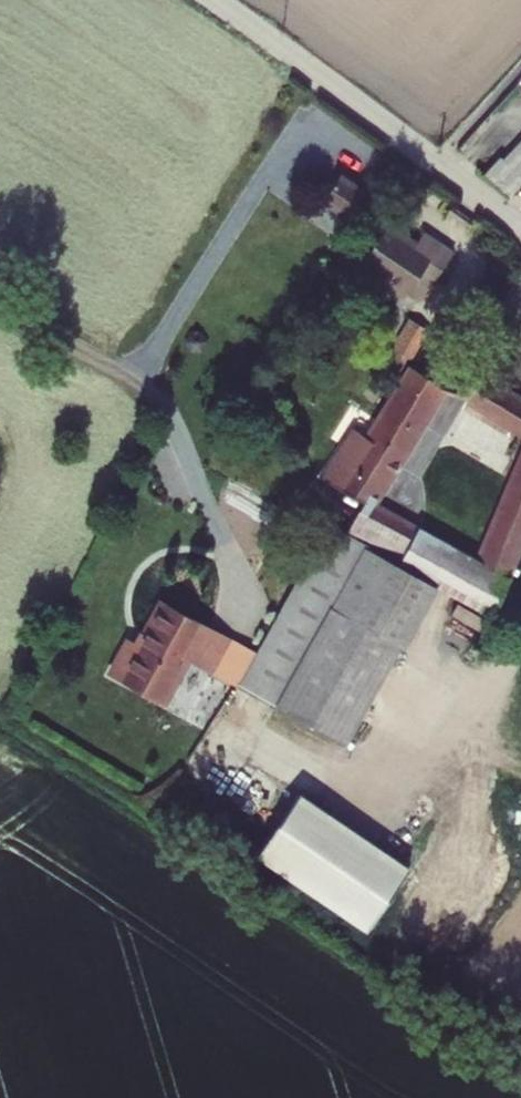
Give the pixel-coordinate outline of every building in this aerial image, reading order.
[(509,200),(520,186),(520,148),(504,170),(500,167),(487,183),(509,200)] [(390,195),(352,168),(334,194),(372,220),(379,211),(390,195)] [(372,220),(391,232),(397,223),(379,211),(372,220)] [(372,259),(417,290),(428,273),(443,283),(465,252),(435,231),(429,239),(400,219),(397,223),(391,232),(372,259)] [(383,420),(367,411),(329,475),(357,493),(348,511),(358,520),(260,696),(350,746),(401,647),(408,650),(426,615),(442,585),(499,615),(520,561),(520,461),(479,562),(381,504),(447,389),(414,369),(383,420)] [(487,372),(470,403),(520,431),(520,394),(487,372)] [(358,520),(348,511),(249,690),(260,696),(358,520)] [(442,585),(426,615),(483,645),(499,615),(442,585)] [(237,642),(170,605),(146,647),(139,643),(120,678),(175,708),(200,663),(220,674),(237,642)] [(381,929),(424,864),(315,792),(272,857),(381,929)]
